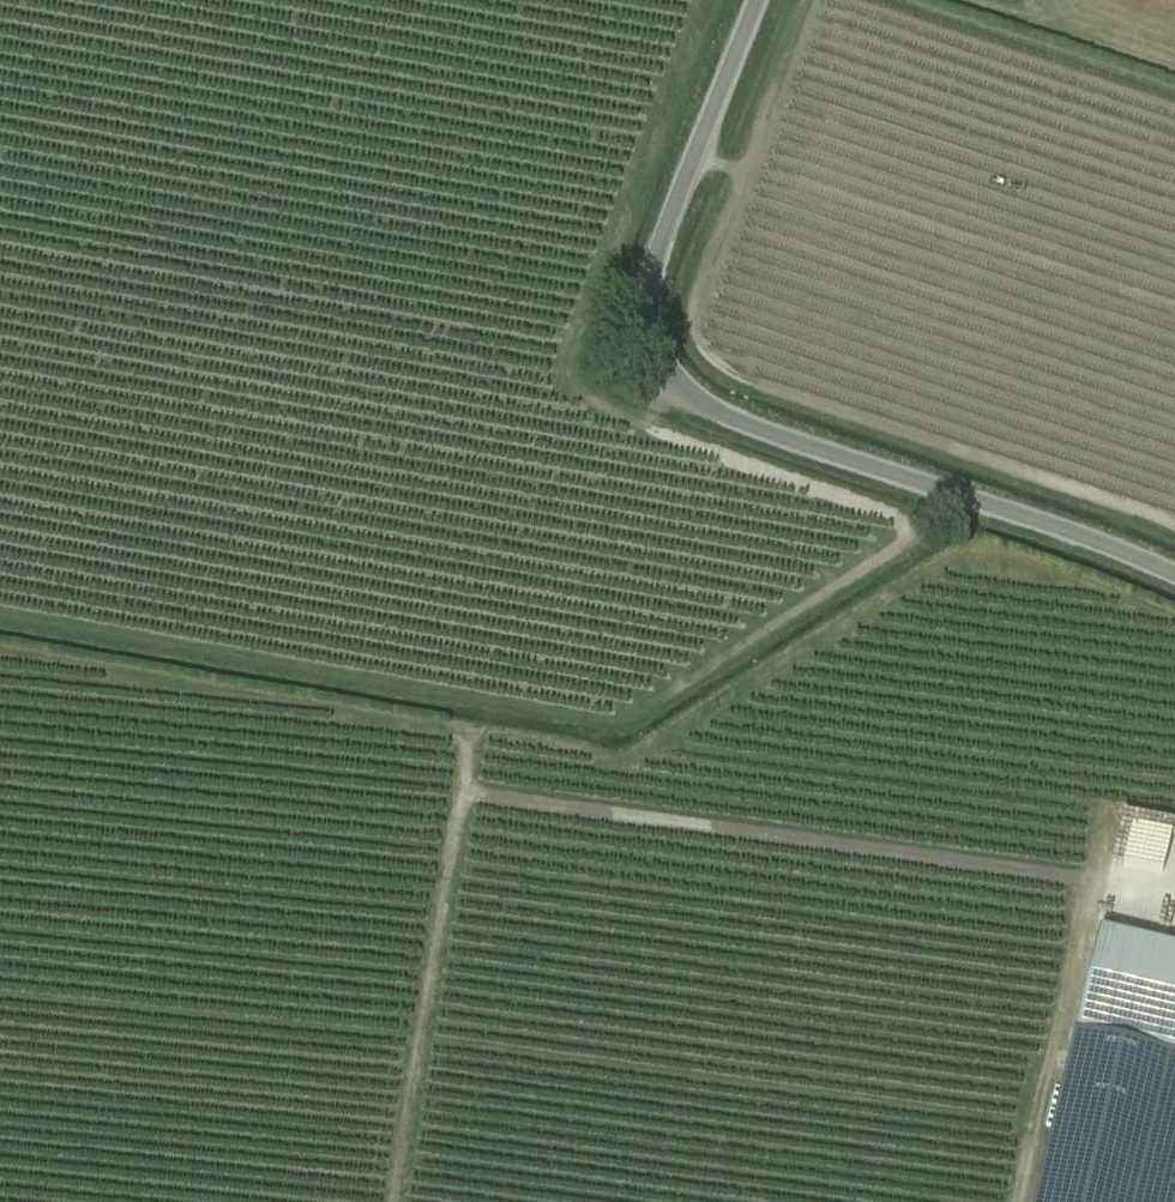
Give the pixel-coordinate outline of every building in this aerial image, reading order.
[(1100,933),(1036,1201),(1174,1201),(1174,951),(1100,933)]
